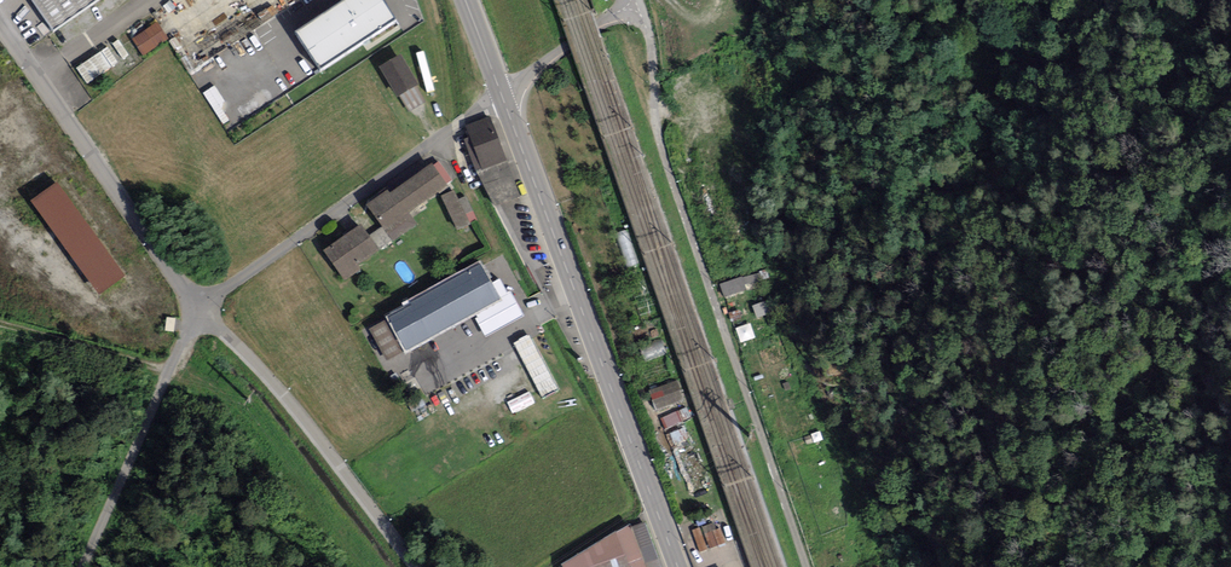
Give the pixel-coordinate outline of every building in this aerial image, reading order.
[(53,32),(100,0),(30,0),(53,32)] [(381,0),(350,0),(295,36),(320,73),(396,23),(381,0)] [(160,23),(134,40),(146,58),(172,41),(160,23)] [(120,62),(130,56),(121,41),(111,47),(120,62)] [(89,86),(121,65),(110,48),(78,69),(89,86)] [(399,58),(382,67),(398,95),(414,85),(399,58)] [(217,113),(227,107),(217,88),(207,93),(217,113)] [(489,119),(467,127),(482,169),(504,161),(489,119)] [(430,165),(367,208),(387,238),(413,221),(407,211),(444,186),(430,165)] [(33,201),(99,294),(121,279),(56,185),(33,201)] [(479,219),(468,195),(461,198),(457,189),(444,194),(458,228),(479,219)] [(360,228),(324,252),(342,278),(361,265),(358,260),(374,249),(360,228)] [(411,309),(370,332),(386,360),(472,313),(485,336),(520,317),(500,282),(489,288),(478,268),(410,306),(411,309)] [(726,293),(763,285),(760,274),(724,282),(726,293)] [(767,304),(757,307),(760,316),(770,313),(767,304)] [(742,341),(757,338),(753,323),(738,327),(742,341)] [(545,395),(561,386),(532,333),(516,342),(545,395)] [(647,357),(668,352),(665,341),(644,346),(647,357)] [(657,408),(686,402),(681,381),(653,387),(657,408)] [(515,414),(538,404),(532,392),(510,402),(515,414)] [(665,416),(667,426),(693,421),(690,410),(665,416)] [(702,552),(728,542),(719,520),(693,530),(702,552)] [(561,566),(655,566),(640,524),(627,528),(561,566)]
